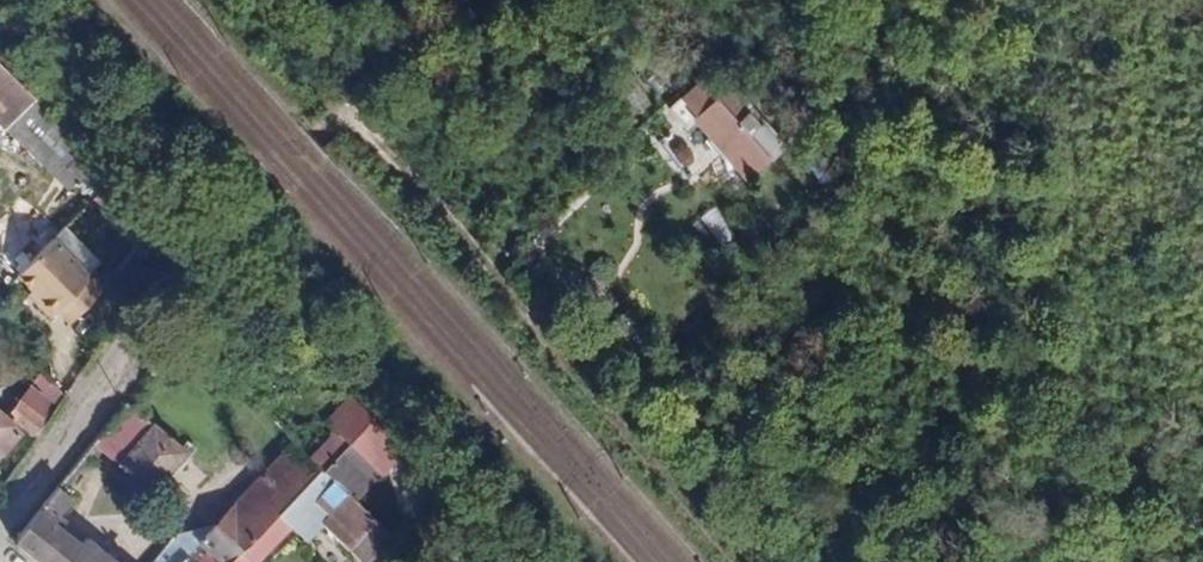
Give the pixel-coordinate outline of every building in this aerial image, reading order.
[(742,178),(779,144),(709,67),(677,96),(693,113),(687,118),(742,178)] [(413,81),(398,91),(407,104),(422,94),(413,81)] [(70,197),(80,187),(93,199),(114,178),(31,100),(2,129),(70,197)] [(30,161),(17,152),(0,178),(0,187),(9,193),(30,161)] [(138,199),(114,178),(93,199),(118,223),(130,209),(138,199)] [(93,199),(80,187),(70,197),(82,209),(93,199)] [(28,307),(24,312),(39,327),(46,320),(59,332),(92,300),(42,249),(5,284),(20,299),(28,307)] [(15,303),(24,312),(28,307),(20,299),(15,303)] [(33,437),(54,407),(28,388),(6,417),(33,437)] [(352,446),(373,426),(349,401),(327,422),(338,434),(348,444),(349,443),(352,446)] [(15,434),(0,420),(0,452),(15,434)] [(115,464),(149,493),(184,453),(150,424),(115,464)] [(348,444),(338,434),(312,460),(322,470),(348,444)] [(247,490),(211,527),(238,553),(277,515),(322,470),(312,460),(293,442),(247,490)] [(367,481),(354,468),(363,458),(352,446),(349,443),(348,444),(322,470),(277,515),(290,527),(303,539),(320,522),(362,560),(388,534),(352,498),(367,481)] [(365,456),(363,458),(354,468),(367,481),(378,468),(365,456)] [(34,561),(60,530),(58,528),(62,523),(56,518),(71,499),(56,487),(10,542),(34,561)] [(290,527),(277,515),(238,553),(248,561),(256,561),(290,527)] [(184,555),(196,543),(211,527),(172,535),(149,561),(190,561),(184,555)] [(238,553),(211,527),(196,543),(206,553),(198,561),(248,561),(238,553)] [(35,561),(63,561),(79,544),(62,529),(60,530),(34,561),(35,561)] [(85,539),(84,538),(79,544),(63,561),(114,561),(85,539)]
